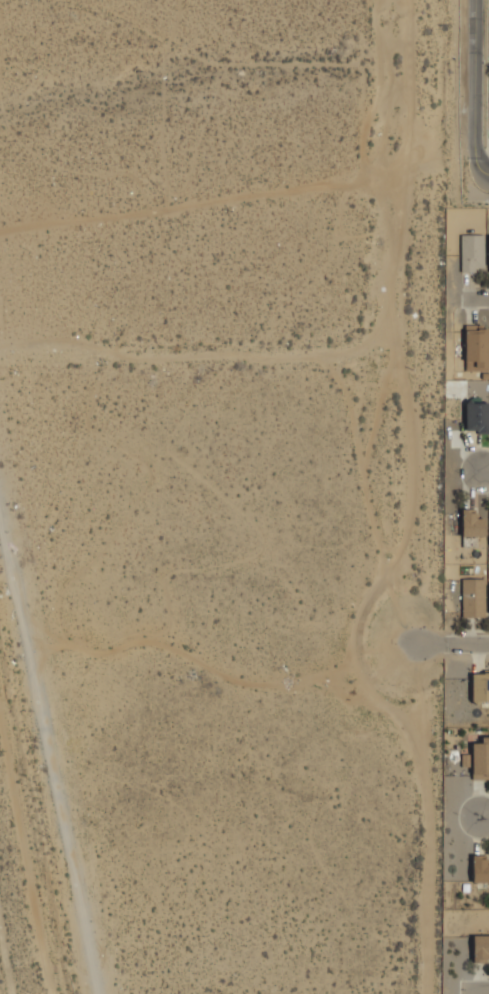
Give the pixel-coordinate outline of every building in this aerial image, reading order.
[(461,271),(482,270),(482,234),(461,235),(461,271)] [(464,325),(465,371),(488,371),(487,325),(464,325)] [(466,431),(488,431),(487,402),(465,403),(466,431)] [(484,518),(476,518),(476,508),(461,509),(462,536),(485,536),(484,518)] [(461,617),(483,618),(484,579),(462,579),(461,617)] [(471,701),(488,701),(488,672),(471,672),(471,701)] [(481,736),(481,743),(471,743),(472,780),(488,779),(488,736),(481,736)] [(488,882),(488,864),(486,864),(486,855),(471,855),(472,882),(488,882)] [(486,962),(486,953),(488,953),(488,935),(472,936),(473,962),(486,962)]
